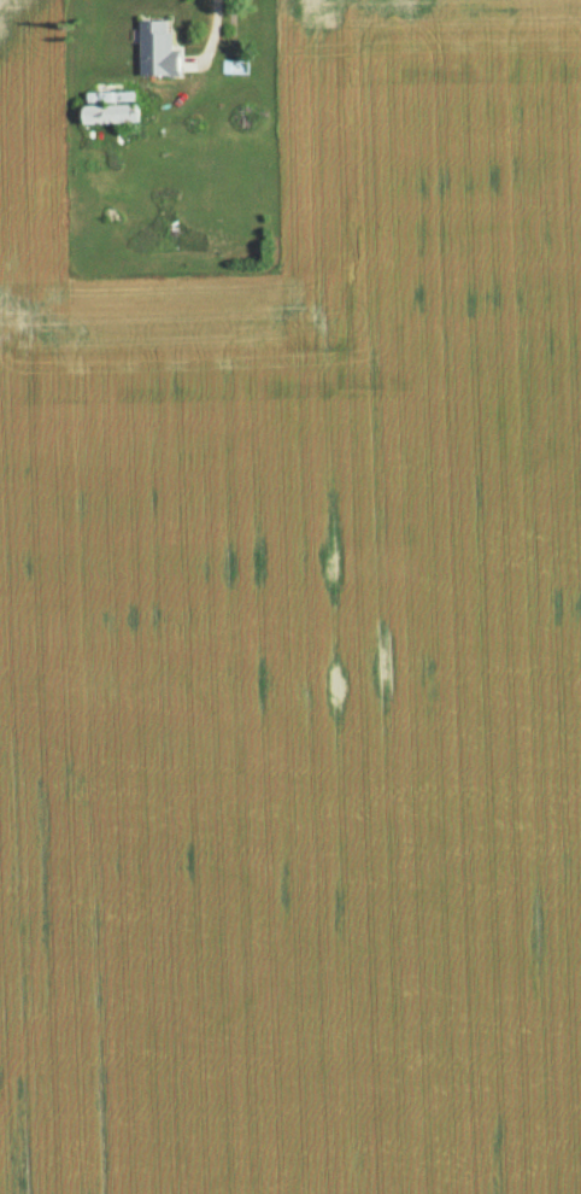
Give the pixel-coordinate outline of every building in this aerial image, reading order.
[(136,76),(174,75),(174,51),(166,51),(165,21),(135,22),(136,76)] [(83,107),(77,107),(78,125),(133,124),(132,92),(82,93),(83,107)]
